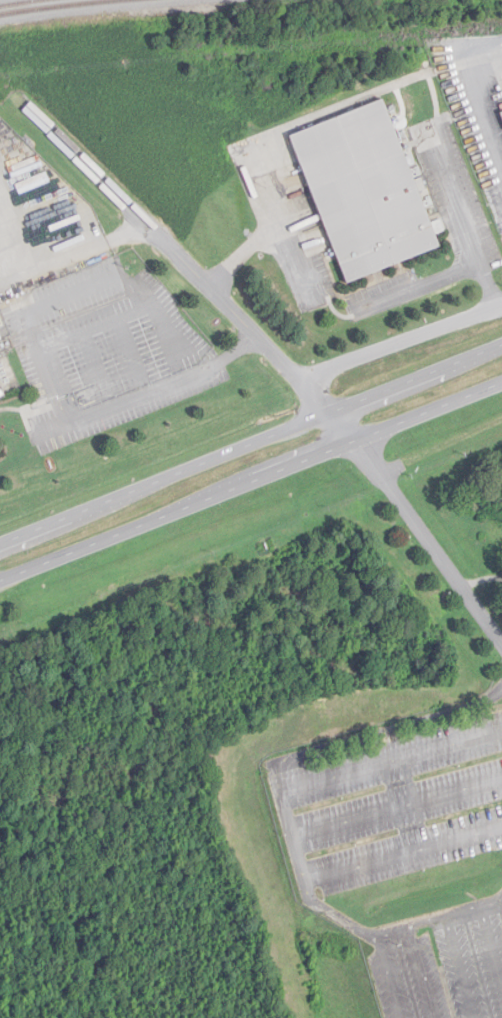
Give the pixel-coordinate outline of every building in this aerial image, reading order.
[(343,283),(443,250),(437,235),(447,231),(443,220),(429,224),(388,101),(293,132),(343,283)]
